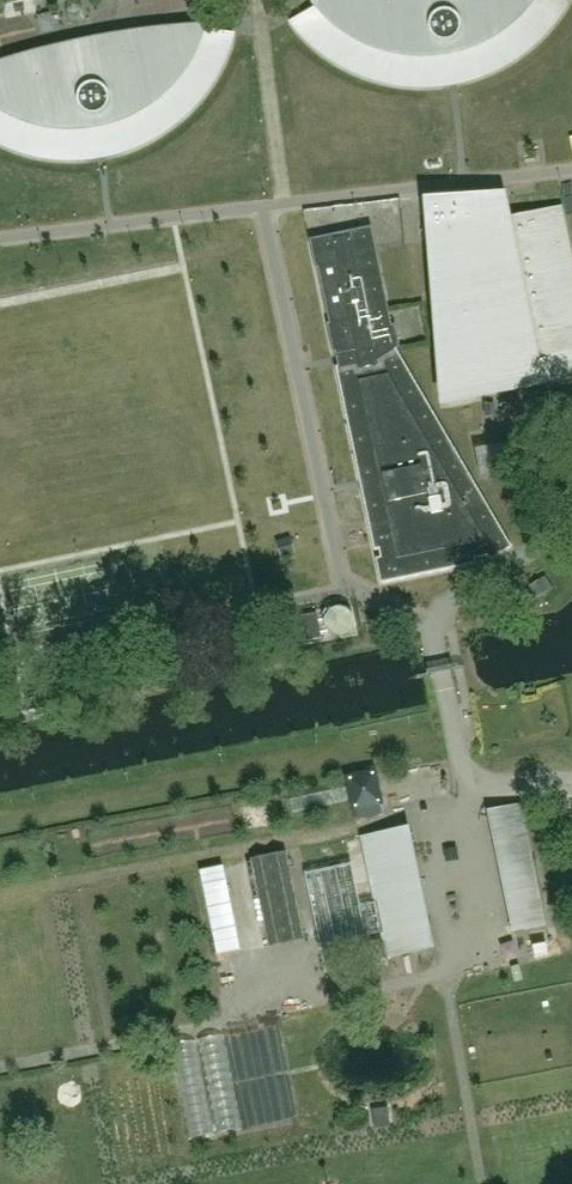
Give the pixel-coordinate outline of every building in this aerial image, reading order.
[(315,1),(317,4),(293,17),(309,36),(329,52),(351,64),(374,74),(399,79),(424,81),(449,79),(457,77),(482,70),(505,59),(527,44),(545,26),(561,5),(564,0),(319,0),(315,1)] [(230,30),(203,27),(204,24),(186,25),(168,27),(151,29),(133,31),(116,34),(99,37),(81,40),(64,44),(47,48),(30,52),(13,57),(0,61),(0,138),(7,141),(15,144),(22,146),(29,148),(37,150),(44,152),(52,153),(60,153),(67,154),(75,154),(83,153),(91,152),(98,151),(105,150),(113,148),(120,146),(128,143),(135,141),(142,137),(150,134),(156,130),(163,125),(170,121),(176,116),(182,111),(188,105),(193,99),(198,93),(203,87),(208,81),(212,74),(216,67),(219,60),(223,53),(226,45),(228,38),(230,30)] [(428,198),(443,393),(538,374),(540,382),(571,375),(571,267),(559,207),(507,218),(502,193),(428,198)] [(359,361),(336,366),(382,585),(492,562),(515,549),(398,348),(400,348),(395,325),(392,326),(372,227),(309,239),(315,270),(318,269),(329,324),(327,324),(333,355),(356,350),(359,361)] [(498,436),(480,438),(482,466),(500,465),(498,436)] [(299,643),(322,638),(317,615),(294,619),(299,643)] [(381,803),(374,773),(350,779),(356,808),(381,803)] [(543,923),(519,805),(491,810),(515,928),(543,923)] [(386,954),(431,945),(426,922),(419,923),(400,829),(362,837),(376,903),(360,907),(351,864),(305,874),(320,946),(382,933),(386,954)] [(307,847),(308,863),(356,860),(355,845),(307,847)] [(246,863),(206,872),(223,953),(263,944),(246,863)]
